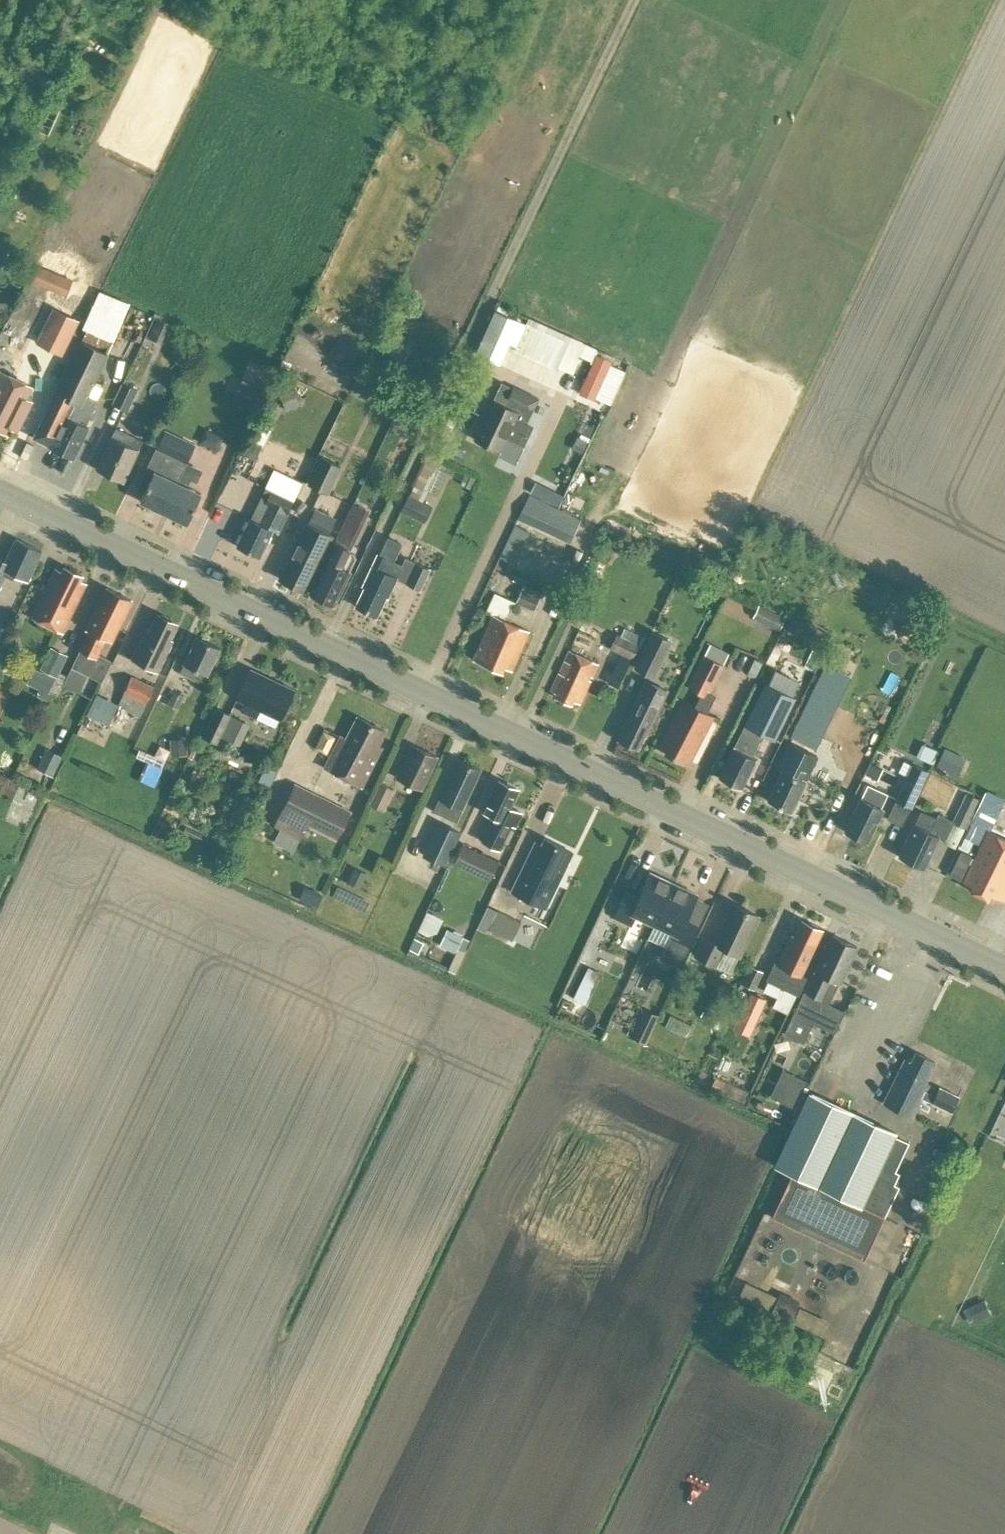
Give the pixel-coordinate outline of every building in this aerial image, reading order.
[(31,283),(65,296),(72,280),(38,266),(31,283)] [(81,321),(54,308),(37,343),(63,356),(81,321)] [(495,310),(474,355),(496,365),(517,320),(495,310)] [(397,345),(406,350),(409,342),(400,338),(397,345)] [(85,424),(92,411),(96,401),(81,394),(101,350),(80,340),(33,437),(51,446),(50,447),(73,458),(89,426),(85,424)] [(391,357),(402,362),(406,355),(395,350),(391,357)] [(579,392),(594,399),(595,397),(610,363),(611,360),(595,353),(592,361),(579,392)] [(287,372),(291,363),(282,359),(278,369),(287,372)] [(0,373),(0,432),(8,436),(11,430),(17,433),(33,402),(27,399),(32,387),(1,372),(0,373)] [(256,411),(265,389),(242,379),(232,401),(256,411)] [(122,381),(112,404),(127,411),(137,388),(122,381)] [(281,398),(297,392),(292,381),(277,387),(281,398)] [(475,440),(501,452),(507,441),(523,449),(534,426),(527,422),(538,399),(513,387),(504,405),(490,398),(482,416),(485,418),(475,440)] [(123,482),(142,440),(116,428),(96,469),(123,482)] [(165,430),(137,488),(144,492),(140,501),(187,523),(201,493),(177,482),(195,444),(165,430)] [(328,495),(341,467),(320,457),(307,485),(328,495)] [(563,497),(535,484),(530,494),(558,507),(563,497)] [(237,546),(258,556),(271,529),(278,532),(293,500),(271,490),(264,505),(266,506),(258,522),(250,519),(237,546)] [(432,506),(408,495),(400,511),(424,522),(432,506)] [(369,511),(353,503),(347,515),(364,523),(369,511)] [(299,520),(306,524),(279,579),(304,591),(331,535),(329,534),(336,520),(307,506),(299,520)] [(512,562),(527,530),(516,524),(500,557),(512,562)] [(5,575),(12,579),(14,575),(26,582),(42,551),(16,539),(5,561),(0,559),(0,585),(5,575)] [(347,577),(350,572),(340,567),(349,549),(334,542),(310,593),(322,599),(323,601),(329,604),(331,603),(334,604),(343,586),(345,585),(348,579),(347,577)] [(388,597),(397,578),(381,570),(387,559),(377,554),(363,585),(365,586),(356,606),(377,616),(386,596),(388,597)] [(598,580),(605,565),(595,560),(588,575),(598,580)] [(429,569),(416,563),(407,583),(421,589),(429,569)] [(62,632),(86,583),(80,580),(83,575),(64,566),(61,571),(56,568),(32,617),(62,632)] [(503,593),(495,590),(488,607),(509,616),(523,583),(510,578),(503,593)] [(516,602),(534,610),(544,587),(526,580),(516,602)] [(112,639),(132,600),(106,587),(86,629),(88,630),(78,650),(71,665),(101,679),(111,658),(98,652),(106,636),(112,639)] [(753,617),(779,630),(785,617),(759,605),(753,617)] [(157,671),(173,639),(170,638),(177,623),(169,619),(168,617),(162,614),(160,615),(157,614),(149,628),(147,627),(132,659),(157,671)] [(529,631),(493,615),(473,659),(502,672),(505,667),(512,670),(529,631)] [(638,645),(642,637),(624,628),(620,636),(616,634),(610,647),(632,658),(638,645)] [(634,667),(652,676),(669,640),(651,631),(634,667)] [(207,675),(220,648),(196,636),(183,663),(184,664),(180,672),(199,681),(203,673),(207,675)] [(51,647),(40,668),(57,676),(67,655),(51,647)] [(580,703),(598,664),(569,650),(562,666),(564,667),(560,673),(559,673),(551,690),(557,693),(555,697),(572,705),(574,701),(580,703)] [(723,665),(704,655),(688,687),(701,694),(694,707),(682,701),(659,745),(667,749),(665,753),(683,763),(685,759),(690,761),(713,717),(705,713),(714,695),(709,693),(723,665)] [(814,749),(849,676),(826,665),(791,737),(814,749)] [(55,678),(33,667),(26,682),(48,692),(55,678)] [(294,690),(250,669),(237,698),(244,702),(240,711),(257,719),(261,710),(280,719),(294,690)] [(131,676),(125,690),(117,706),(139,716),(146,700),(153,685),(131,676)] [(632,713),(619,740),(636,748),(644,734),(647,732),(667,690),(646,680),(630,712),(632,713)] [(774,740),(795,697),(765,683),(719,776),(722,778),(723,780),(728,783),(731,782),(741,787),(750,770),(752,771),(758,759),(751,756),(762,734),(774,740)] [(615,689),(603,684),(599,695),(610,699),(615,689)] [(177,708),(183,695),(173,691),(167,703),(177,708)] [(230,714),(217,708),(203,737),(216,743),(230,714)] [(362,787),(381,749),(376,746),(384,731),(357,718),(346,739),(340,736),(324,767),(362,787)] [(170,755),(187,755),(186,738),(170,739),(170,755)] [(790,811),(806,780),(817,756),(789,742),(777,767),(782,770),(767,800),(790,811)] [(420,788),(435,756),(413,745),(398,778),(420,788)] [(935,767),(951,775),(961,755),(944,747),(935,767)] [(456,822),(481,769),(457,758),(433,811),(456,822)] [(37,770),(52,777),(57,766),(42,759),(37,770)] [(912,762),(895,799),(910,807),(928,769),(912,762)] [(877,780),(882,769),(870,763),(865,774),(877,780)] [(508,806),(516,788),(499,781),(492,796),(490,795),(483,811),(493,816),(482,841),(501,849),(512,825),(516,826),(522,812),(508,806)] [(379,782),(369,803),(383,810),(393,788),(379,782)] [(350,811),(296,784),(295,784),(274,826),(275,827),(300,840),(308,823),(337,837),(350,811)] [(867,842),(883,809),(872,804),(879,790),(867,784),(860,798),(844,831),(867,842)] [(965,828),(978,800),(965,793),(953,820),(952,822),(953,822),(965,828)] [(945,822),(947,818),(938,813),(936,818),(921,811),(915,824),(913,824),(898,856),(923,868),(939,836),(945,822)] [(437,821),(422,855),(445,865),(460,831),(437,821)] [(267,833),(260,830),(256,838),(264,841),(267,833)] [(987,830),(963,881),(972,886),(970,890),(988,899),(990,894),(1004,900),(1004,897),(1004,839),(987,830)] [(203,846),(207,839),(200,835),(197,843),(203,846)] [(546,908),(572,852),(544,838),(542,844),(535,841),(511,891),(546,908)] [(497,861),(462,844),(453,863),(489,879),(497,861)] [(359,888),(366,874),(354,868),(347,883),(359,888)] [(654,923),(673,883),(650,872),(638,898),(625,892),(613,917),(631,925),(636,914),(654,923)] [(685,920),(697,894),(673,883),(654,923),(673,932),(661,957),(678,966),(697,926),(685,920)] [(739,955),(758,915),(733,903),(714,942),(703,937),(694,956),(715,965),(724,947),(739,955)] [(521,922),(497,911),(489,930),(512,941),(521,922)] [(801,974),(822,929),(818,928),(818,926),(811,923),(809,923),(801,920),(795,934),(791,932),(777,963),(773,961),(765,980),(797,995),(806,976),(801,974)] [(455,953),(463,936),(447,928),(439,945),(455,953)] [(813,1021),(832,981),(838,984),(838,985),(845,971),(848,970),(850,964),(850,961),(857,946),(831,934),(804,993),(803,993),(784,1032),(803,1041),(813,1021)] [(417,953),(423,942),(415,938),(409,948),(417,953)] [(762,970),(751,965),(742,983),(753,988),(762,970)] [(600,972),(588,966),(572,997),(584,1003),(600,972)] [(765,999),(750,992),(734,1026),(749,1034),(765,999)] [(659,1015),(644,1008),(632,1036),(646,1043),(659,1015)] [(669,1025),(690,1031),(693,1020),(673,1014),(669,1025)] [(922,1098),(951,1112),(958,1096),(939,1087),(935,1096),(925,1091),(929,1084),(925,1082),(935,1061),(915,1052),(911,1061),(905,1059),(883,1103),(912,1118),(922,1098)] [(794,1108),(804,1086),(790,1080),(783,1082),(775,1099),(794,1108)] [(895,1133),(808,1093),(774,1165),(793,1174),(772,1218),(865,1262),(900,1187),(893,1184),(898,1173),(894,1171),(904,1151),(889,1144),(895,1133)] [(742,1293),(769,1307),(775,1294),(748,1281),(742,1293)] [(971,1323),(992,1314),(986,1300),(965,1309),(971,1323)] [(789,1322),(794,1312),(775,1303),(770,1313),(789,1322)] [(837,1399),(842,1389),(831,1383),(826,1393),(837,1399)]
